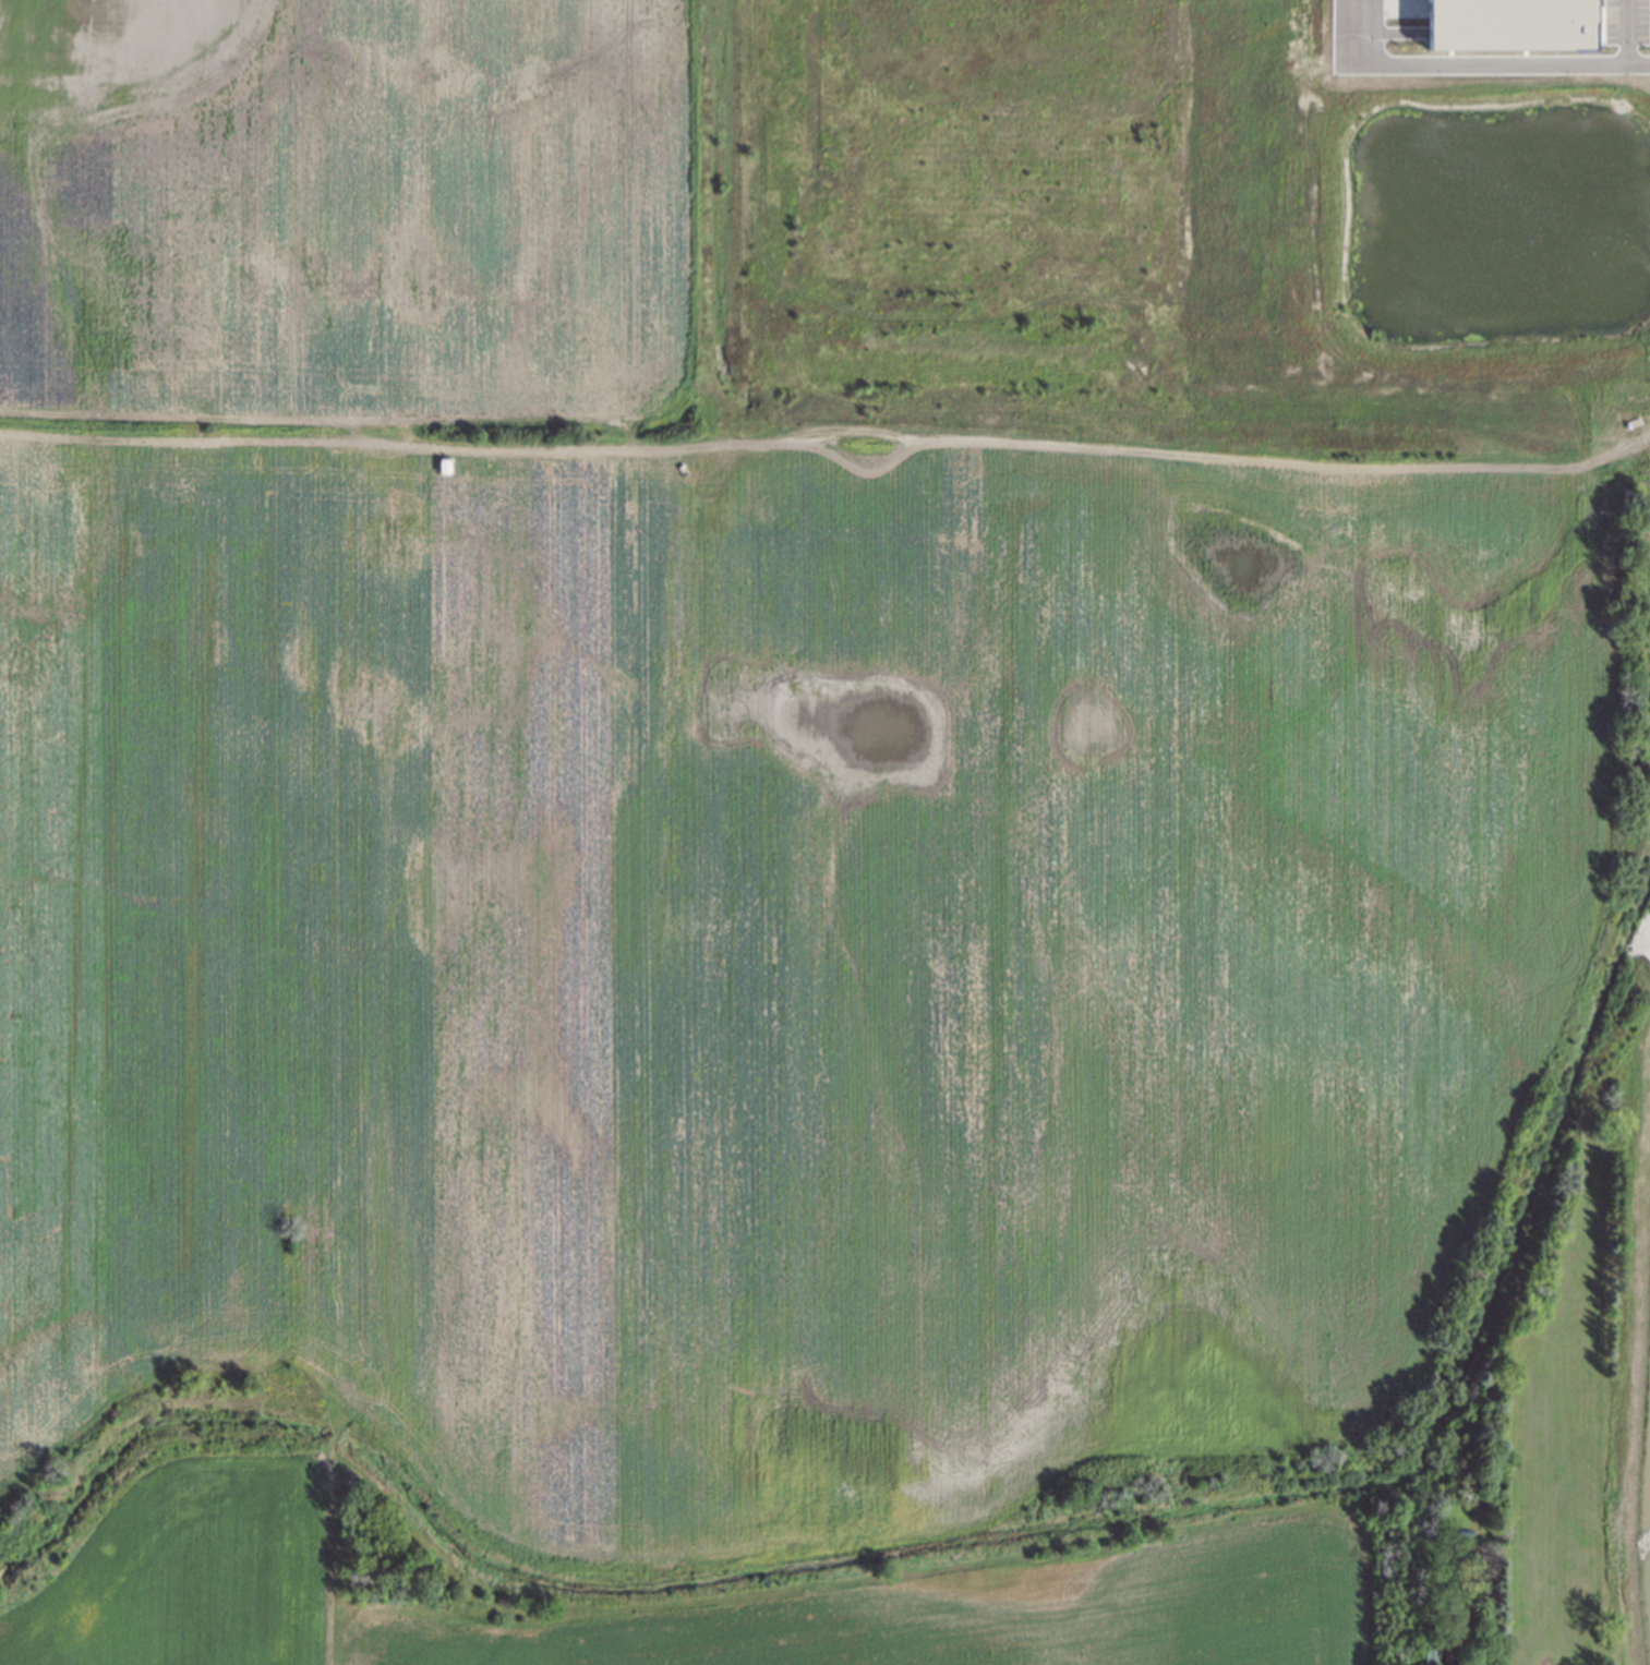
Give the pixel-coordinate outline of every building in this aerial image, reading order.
[(1596,49),(1596,0),(1429,0),(1430,50),(1596,49)] [(1440,1648),(1425,1649),(1426,1664),(1440,1663),(1440,1648)]
